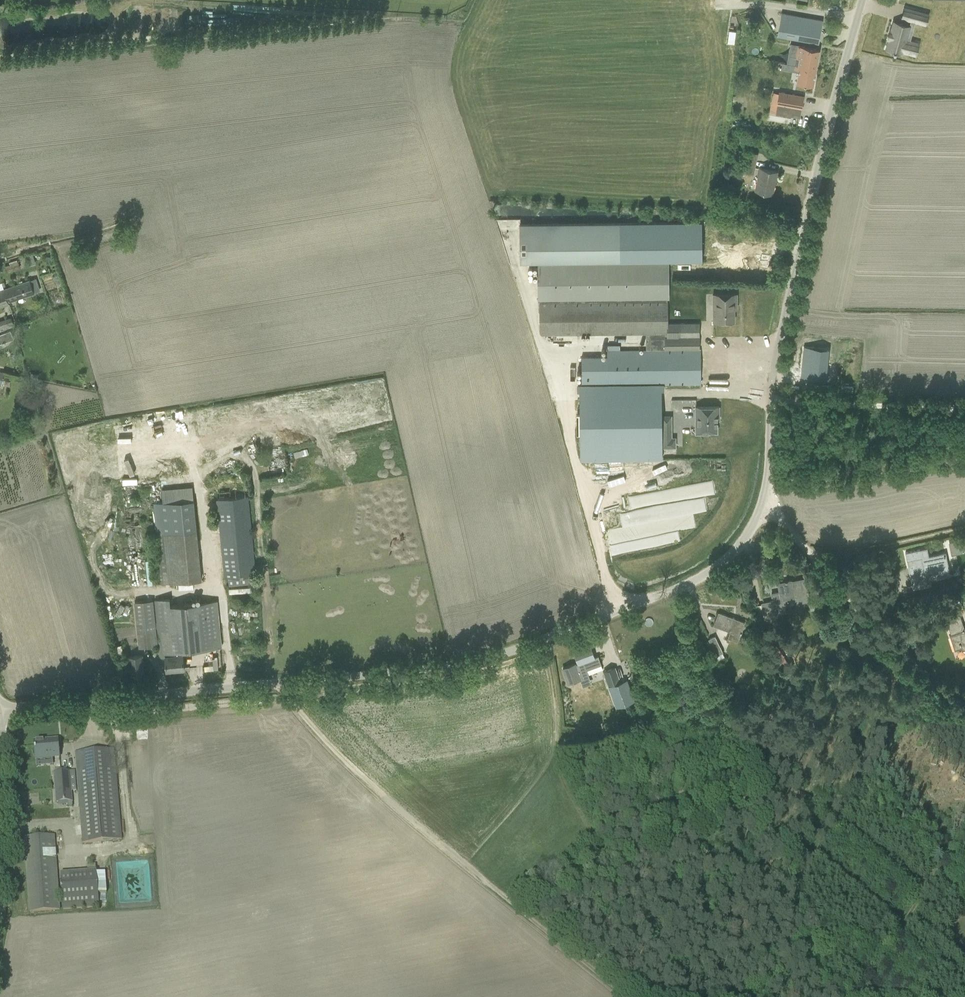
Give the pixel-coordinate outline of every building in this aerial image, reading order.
[(908,20),(921,23),(924,13),(911,10),(908,20)] [(781,13),(777,35),(786,37),(796,38),(805,40),(818,42),(822,20),(809,18),(781,13)] [(885,38),(886,38),(883,48),(900,53),(900,51),(905,52),(908,41),(903,40),(907,26),(891,21),(889,30),(888,30),(885,38)] [(736,31),(729,30),(727,42),(734,43),(736,31)] [(813,85),(819,49),(798,46),(796,57),(790,56),(788,64),(787,69),(796,71),(796,69),(799,69),(797,83),(813,85)] [(772,102),(770,112),(792,116),(793,108),(801,109),(803,96),(779,92),(779,93),(777,103),(772,102)] [(743,171),(753,173),(756,159),(746,157),(743,171)] [(755,190),(762,192),(772,194),(777,171),(760,168),(755,190)] [(620,223),(519,224),(520,262),(620,261),(701,260),(701,222),(620,223)] [(32,256),(27,257),(30,267),(35,265),(32,256)] [(662,459),(661,384),(699,384),(699,323),(668,323),(667,299),(669,299),(668,262),(539,264),(540,335),(645,334),(646,350),(607,350),(607,357),(581,357),(582,460),(662,459)] [(0,291),(0,306),(8,303),(7,302),(33,293),(29,280),(3,290),(0,291)] [(713,294),(713,311),(713,321),(734,321),(734,303),(737,303),(737,294),(713,294)] [(14,325),(11,317),(0,321),(0,330),(14,325)] [(2,332),(4,337),(14,334),(12,329),(2,332)] [(803,346),(802,379),(828,380),(830,347),(803,346)] [(696,407),(696,418),(700,418),(700,434),(709,433),(709,432),(717,432),(717,415),(719,415),(719,407),(696,407)] [(662,426),(662,447),(669,447),(669,438),(671,438),(671,426),(662,426)] [(130,473),(132,468),(116,463),(115,468),(130,473)] [(161,489),(162,503),(153,504),(160,584),(201,580),(196,530),(193,500),(191,487),(161,489)] [(659,493),(633,497),(634,503),(660,499),(659,493)] [(248,496),(218,498),(225,578),(227,578),(228,586),(253,584),(252,575),(256,575),(248,496)] [(954,541),(957,554),(964,552),(964,539),(954,541)] [(927,586),(925,572),(931,571),(931,572),(939,571),(941,577),(949,575),(945,553),(929,557),(927,548),(905,552),(913,589),(927,586)] [(773,601),(762,603),(765,619),(777,617),(775,608),(790,604),(789,599),(794,598),(796,603),(809,601),(805,579),(791,581),(791,580),(787,581),(787,580),(785,581),(785,582),(778,583),(779,592),(771,594),(773,601)] [(157,645),(157,648),(158,658),(165,657),(166,671),(184,669),(182,651),(221,647),(217,601),(170,606),(169,599),(154,600),(156,622),(154,622),(152,600),(134,602),(139,647),(157,645)] [(836,610),(839,614),(844,610),(840,606),(836,610)] [(946,619),(952,635),(950,635),(955,650),(961,648),(962,650),(964,649),(964,630),(960,615),(962,614),(960,606),(943,612),(946,619)] [(728,638),(737,641),(744,622),(718,612),(713,625),(730,631),(728,638)] [(723,652),(714,636),(708,639),(716,656),(714,657),(717,661),(725,658),(722,653),(722,652),(723,652)] [(574,664),(562,668),(567,684),(580,680),(579,677),(582,675),(587,674),(586,670),(601,665),(598,656),(594,657),(590,646),(573,652),(578,664),(574,665),(574,664)] [(128,657),(130,675),(144,673),(142,655),(128,657)] [(191,686),(203,684),(201,667),(189,669),(191,686)] [(614,668),(603,672),(608,686),(615,708),(633,702),(626,680),(619,682),(614,668)] [(58,740),(34,742),(35,760),(59,758),(58,740)] [(81,824),(82,842),(121,839),(120,820),(114,749),(75,753),(81,824)] [(75,771),(54,773),(56,802),(68,801),(69,804),(72,804),(71,792),(76,791),(75,771)] [(24,838),(30,912),(59,910),(54,836),(24,838)] [(60,874),(63,910),(99,908),(95,865),(86,865),(87,872),(60,874)]
